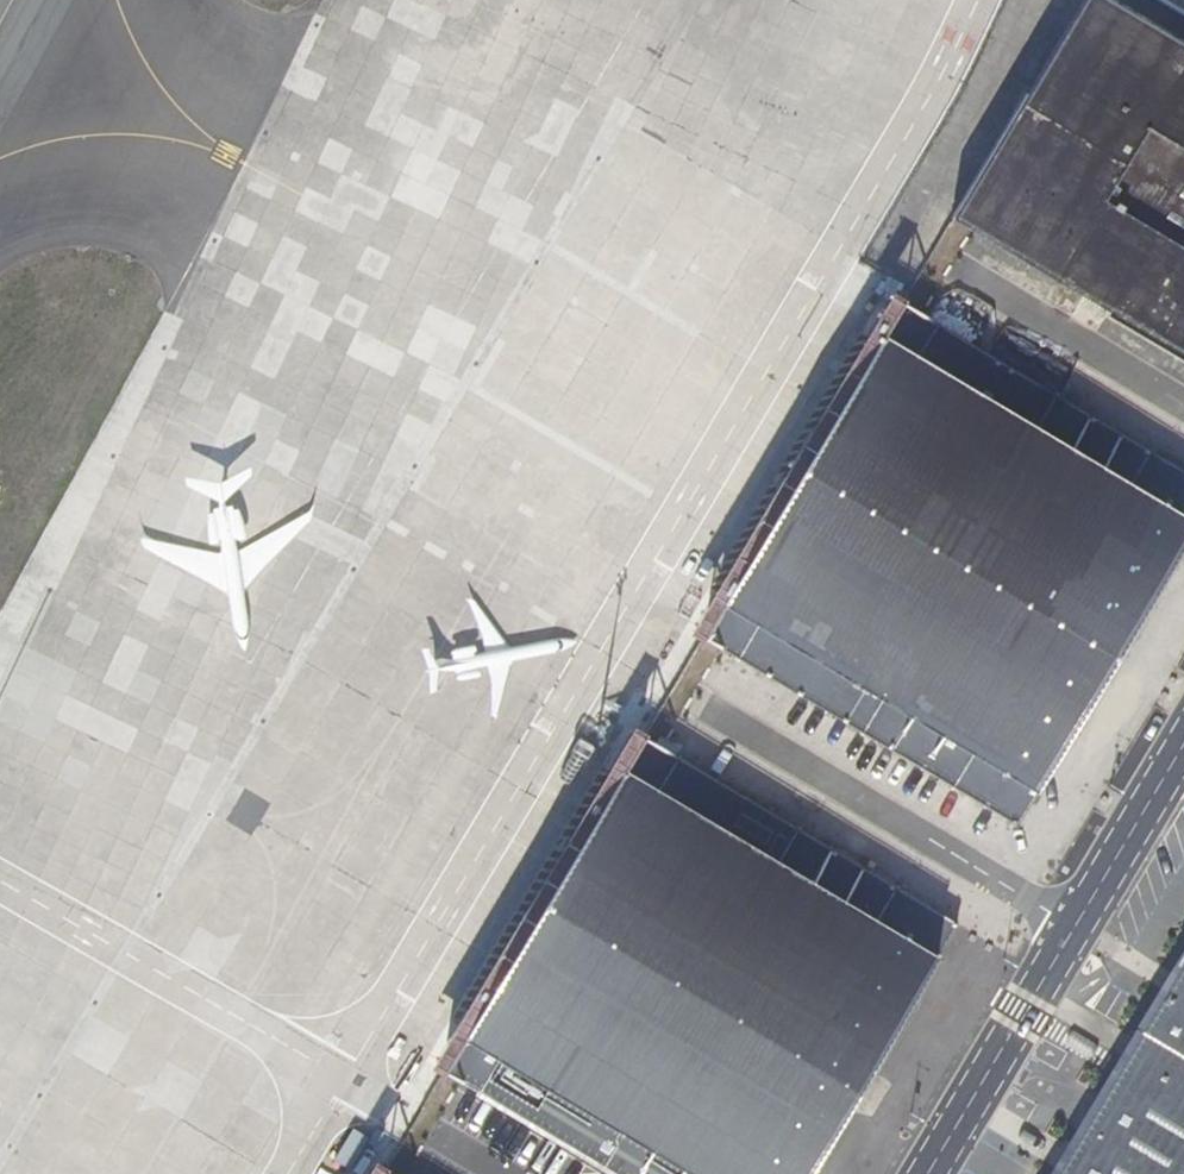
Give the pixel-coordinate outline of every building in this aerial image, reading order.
[(952,214),(1183,352),(1183,41),(1115,0),(1083,0),(952,214)] [(706,634),(1020,828),(1183,553),(1183,519),(1026,428),(940,375),(879,339),(706,634)] [(446,1072),(616,1173),(807,1173),(936,954),(625,767),(446,1072)] [(1057,1173),(1183,1173),(1183,961),(1057,1173)]
